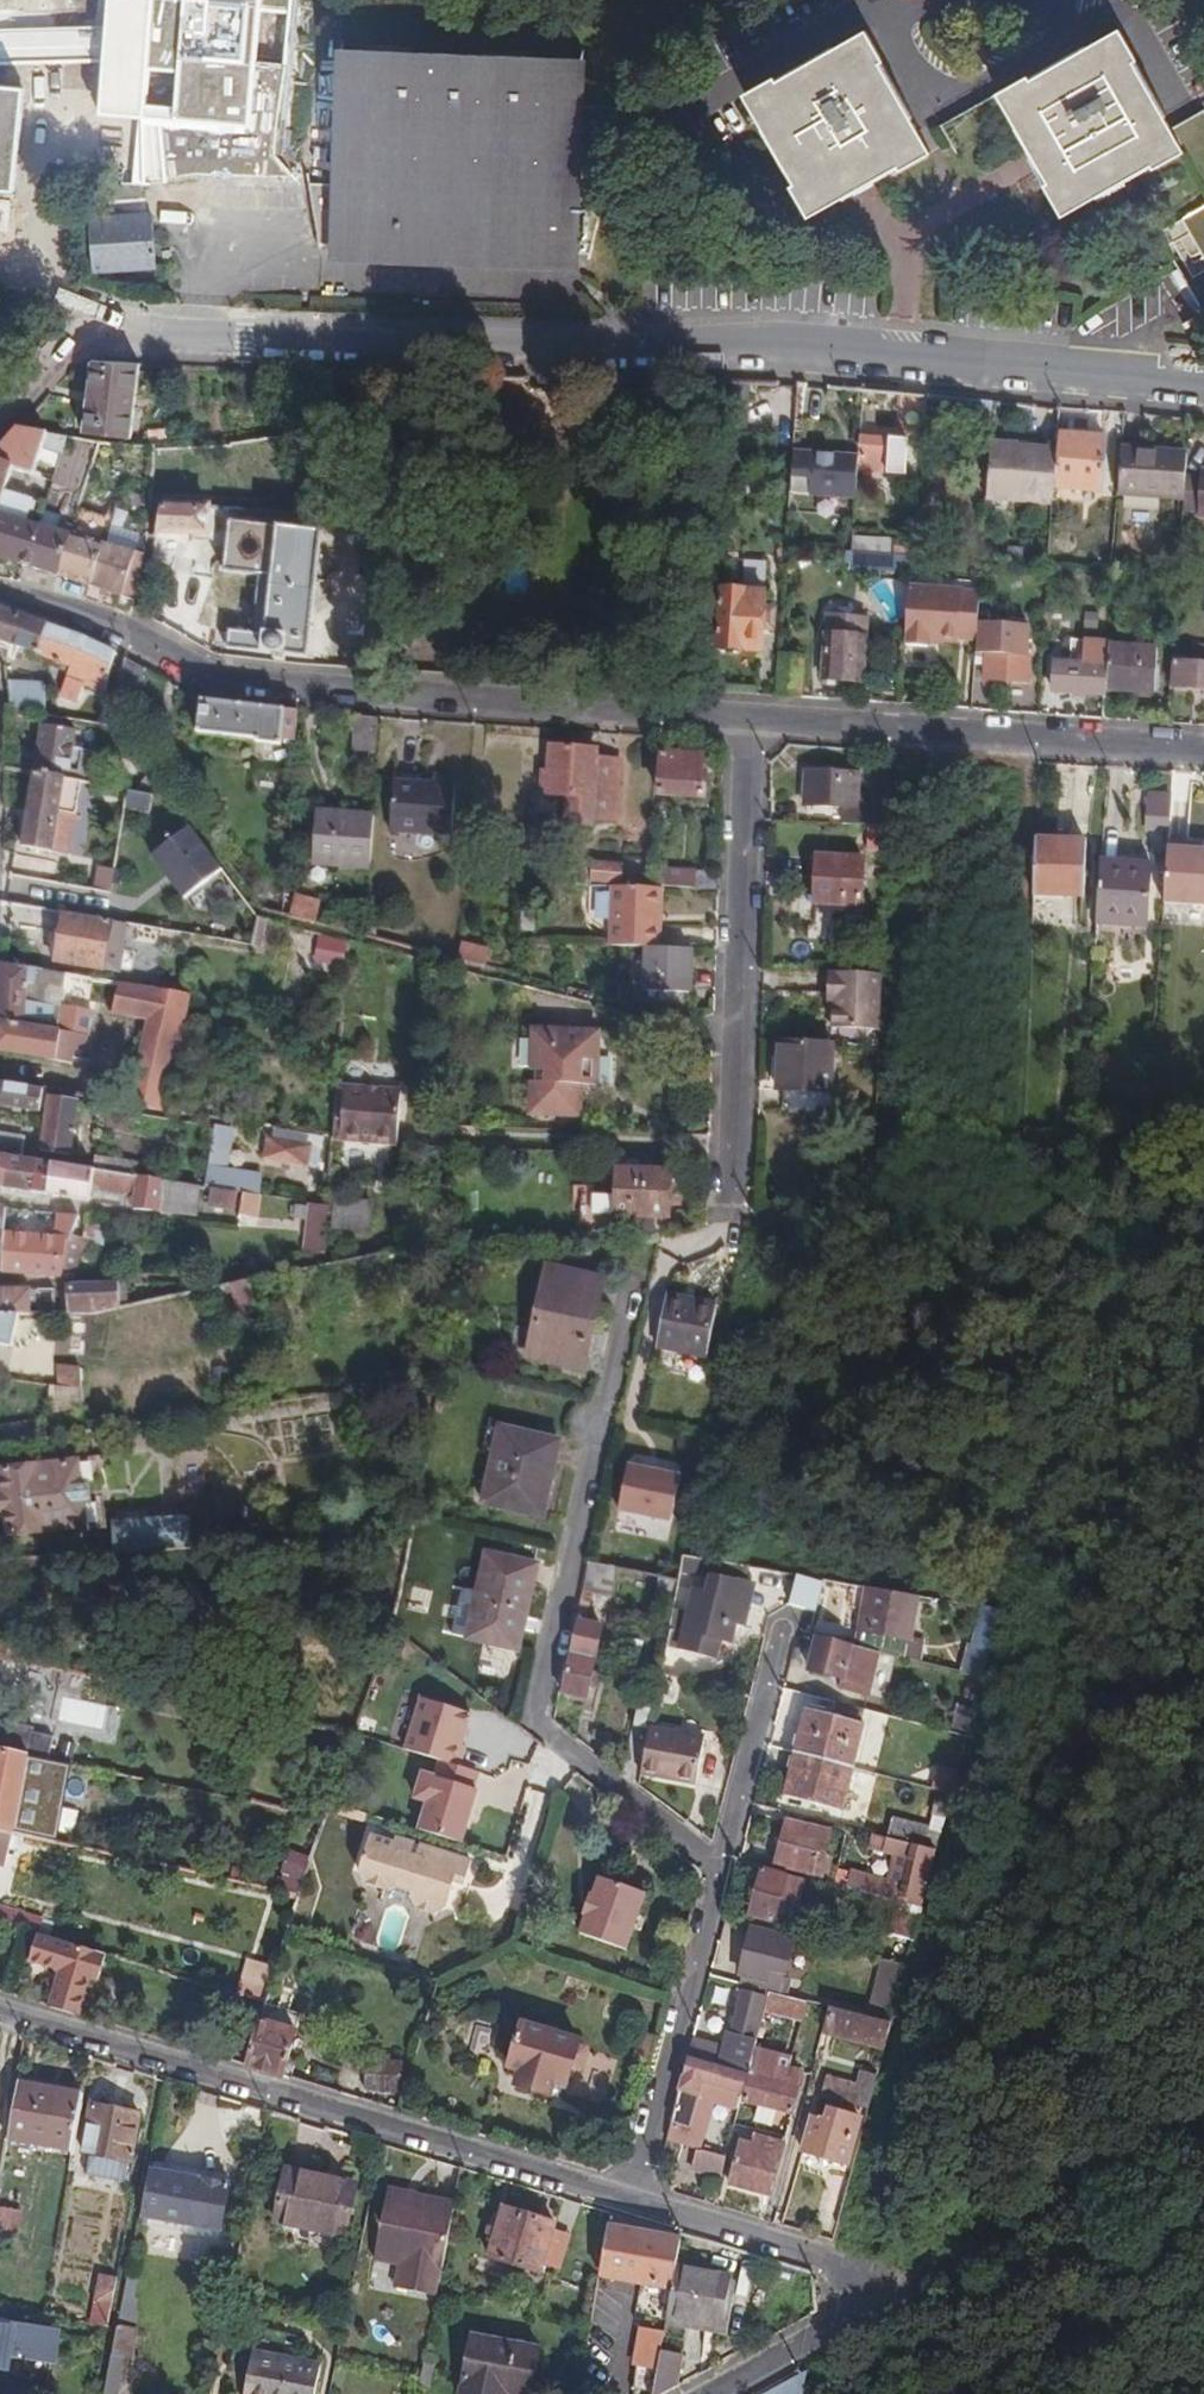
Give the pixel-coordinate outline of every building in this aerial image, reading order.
[(282,138),(294,0),(105,0),(100,51),(94,121),(282,138)] [(1129,26),(1006,88),(1067,207),(1190,145),(1129,26)] [(882,61),(867,33),(778,83),(774,78),(742,96),(808,213),(926,148),(879,66),(882,61)] [(589,104),(590,57),(350,51),(346,181),(322,182),(325,242),(597,249),(611,193),(587,191),(587,164),(620,163),(621,104),(589,104)] [(0,85),(0,189),(16,191),(26,88),(0,85)] [(1180,222),(1203,270),(1203,210),(1180,222)] [(155,221),(93,227),(98,278),(161,271),(155,221)] [(133,440),(142,366),(92,363),(85,435),(133,440)] [(905,474),(909,441),(926,442),(927,428),(929,397),(901,394),(897,441),(858,437),(857,457),(862,457),(861,472),(905,474)] [(21,430),(0,452),(0,465),(13,469),(34,475),(47,435),(21,430)] [(1108,440),(1060,435),(1057,489),(1104,493),(1108,440)] [(1054,503),(1057,449),(992,444),(988,498),(1054,503)] [(1183,500),(1186,456),(1123,452),(1120,495),(1183,500)] [(789,494),(854,498),(857,458),(792,454),(789,494)] [(0,465),(0,505),(4,494),(13,469),(0,465)] [(40,525),(27,521),(32,502),(4,494),(0,505),(0,561),(26,569),(40,525)] [(212,524),(213,511),(166,508),(158,540),(211,542),(212,534),(219,534),(219,525),(212,524)] [(108,547),(115,525),(80,514),(76,529),(73,536),(102,544),(108,547)] [(295,655),(315,657),(323,529),(230,524),(227,575),(262,576),(258,634),(236,633),(234,651),(283,654),(282,661),(294,661),(295,655)] [(73,536),(76,529),(67,527),(65,533),(40,525),(26,569),(60,580),(73,536)] [(89,590),(102,544),(73,536),(60,580),(89,590)] [(145,559),(108,547),(102,544),(89,590),(120,600),(116,611),(129,617),(132,610),(141,581),(138,579),(145,559)] [(850,567),(911,571),(912,556),(850,552),(850,567)] [(721,591),(766,594),(768,562),(723,559),(721,591)] [(978,640),(981,592),(909,585),(905,644),(930,645),(932,639),(960,642),(960,638),(978,640)] [(766,594),(721,591),(717,645),(724,653),(736,655),(741,648),(761,649),(766,594)] [(105,695),(109,677),(116,655),(81,636),(0,608),(0,641),(72,667),(62,693),(78,700),(84,686),(105,695)] [(1032,625),(982,622),(980,652),(991,652),(989,680),(1034,682),(1034,655),(1030,655),(1032,625)] [(867,635),(828,632),(825,679),(864,681),(867,635)] [(1054,689),(1107,693),(1107,689),(1110,646),(1111,639),(1087,637),(1084,663),(1056,661),(1054,689)] [(1160,651),(1110,646),(1107,689),(1157,692),(1160,651)] [(137,708),(148,672),(127,661),(115,700),(137,708)] [(1171,685),(1203,687),(1203,663),(1173,661),(1171,685)] [(39,684),(6,689),(8,709),(41,705),(39,684)] [(299,735),(302,709),(203,701),(200,733),(249,736),(247,741),(272,742),(273,734),(299,735)] [(379,750),(382,715),(358,713),(356,747),(379,750)] [(80,783),(95,786),(99,758),(94,751),(71,748),(72,732),(40,727),(32,775),(33,775),(66,781),(80,783)] [(599,750),(556,746),(552,778),(543,779),(542,784),(550,786),(550,791),(569,794),(567,821),(593,823),(595,816),(617,819),(624,759),(598,757),(599,750)] [(704,756),(665,754),(661,793),(706,796),(708,772),(704,772),(704,756)] [(885,790),(887,768),(872,767),(870,789),(885,790)] [(841,810),(840,825),(886,828),(888,800),(858,798),(858,776),(806,773),(804,808),(841,810)] [(33,775),(32,775),(21,849),(68,856),(74,813),(62,811),(66,781),(33,775)] [(458,778),(436,776),(434,787),(422,786),(423,783),(396,780),(391,829),(453,835),(458,778)] [(74,813),(80,783),(66,781),(62,811),(74,813)] [(124,808),(149,812),(151,793),(126,790),(124,808)] [(1168,830),(1170,798),(1151,795),(1149,829),(1168,830)] [(316,850),(372,855),(375,803),(321,798),(316,850)] [(150,857),(181,896),(218,868),(187,828),(150,857)] [(1053,833),(1051,842),(1066,842),(1066,834),(1053,833)] [(1051,842),(1035,842),(1032,896),(1081,898),(1085,844),(1066,842),(1051,842)] [(1164,904),(1203,907),(1203,852),(1187,850),(1188,844),(1168,843),(1164,904)] [(1203,852),(1203,845),(1188,844),(1187,850),(1203,852)] [(864,861),(817,857),(814,904),(861,906),(864,861)] [(1152,866),(1099,862),(1096,924),(1146,929),(1152,866)] [(595,870),(595,882),(624,884),(626,866),(596,865),(595,870)] [(94,891),(109,893),(113,870),(98,868),(94,891)] [(577,885),(596,886),(595,882),(595,870),(577,869),(577,885)] [(665,871),(662,889),(692,891),(693,872),(665,871)] [(662,889),(648,888),(613,887),(609,947),(649,948),(658,949),(662,889)] [(525,894),(521,931),(533,931),(536,895),(525,894)] [(292,920),(314,926),(320,903),(297,896),(292,920)] [(124,923),(122,922),(66,913),(62,939),(56,939),(52,942),(48,949),(51,957),(58,958),(58,962),(117,973),(124,923)] [(323,971),(343,972),(345,941),(325,935),(323,971)] [(463,945),(458,962),(484,968),(490,952),(463,945)] [(694,951),(658,949),(649,948),(646,991),(691,994),(694,951)] [(67,976),(0,966),(0,1024),(59,1034),(67,976)] [(881,976),(828,973),(827,992),(832,994),(833,1003),(831,1029),(879,1030),(881,976)] [(185,996),(113,984),(109,983),(105,1004),(114,1007),(114,1015),(151,1021),(143,1073),(172,1077),(177,1054),(186,1056),(187,1045),(178,1044),(185,996)] [(0,1024),(0,1055),(74,1066),(79,1037),(74,1036),(59,1034),(0,1024)] [(598,1033),(564,1032),(564,1041),(531,1040),(530,1073),(535,1073),(534,1084),(529,1083),(528,1115),(549,1117),(552,1119),(579,1119),(581,1096),(577,1095),(577,1087),(596,1088),(598,1033)] [(833,1043),(779,1041),(778,1088),(784,1089),(785,1107),(833,1110),(834,1091),(831,1089),(833,1043)] [(170,1089),(172,1077),(143,1073),(140,1092),(138,1107),(166,1112),(170,1089)] [(43,1090),(0,1084),(0,1107),(40,1112),(43,1090)] [(400,1094),(335,1088),(332,1135),(332,1140),(397,1144),(400,1094)] [(181,1115),(182,1112),(185,1092),(170,1089),(166,1112),(181,1115)] [(74,1130),(77,1106),(77,1098),(49,1094),(45,1120),(39,1152),(83,1159),(88,1134),(74,1130)] [(256,1197),(261,1198),(264,1174),(221,1165),(225,1130),(215,1128),(206,1189),(230,1192),(244,1195),(256,1197)] [(308,1143),(270,1137),(267,1156),(305,1162),(308,1143)] [(11,1158),(13,1141),(0,1139),(0,1157),(11,1158)] [(88,1200),(89,1189),(137,1195),(135,1207),(197,1213),(200,1187),(11,1158),(0,1157),(0,1188),(88,1200)] [(670,1174),(617,1171),(615,1199),(597,1199),(595,1217),(639,1219),(639,1231),(653,1231),(655,1219),(667,1220),(670,1174)] [(227,1219),(242,1221),(243,1208),(244,1195),(230,1192),(227,1219)] [(256,1208),(256,1197),(244,1195),(243,1208),(256,1208)] [(369,1202),(327,1199),(326,1207),(325,1227),(367,1231),(369,1202)] [(313,1233),(324,1233),(325,1227),(326,1207),(312,1205),(309,1233),(313,1233)] [(2,1273),(62,1278),(63,1241),(68,1241),(79,1218),(54,1216),(49,1241),(3,1243),(2,1273)] [(85,1227),(79,1252),(90,1254),(95,1230),(85,1227)] [(310,1259),(324,1257),(324,1233),(313,1233),(310,1259)] [(603,1282),(548,1270),(530,1355),(583,1367),(603,1282)] [(229,1286),(232,1303),(235,1315),(256,1311),(250,1282),(229,1286)] [(120,1308),(120,1286),(69,1288),(68,1314),(72,1314),(96,1312),(120,1308)] [(229,1286),(200,1291),(203,1309),(232,1303),(229,1286)] [(55,1315),(56,1292),(0,1292),(0,1315),(15,1315),(55,1315)] [(657,1348),(706,1357),(717,1309),(667,1299),(657,1348)] [(15,1315),(0,1315),(0,1345),(2,1346),(4,1339),(9,1341),(15,1315)] [(85,1390),(81,1370),(56,1373),(58,1394),(85,1390)] [(62,1413),(88,1409),(85,1390),(58,1394),(62,1413)] [(559,1440),(501,1427),(483,1503),(541,1516),(559,1440)] [(38,1466),(3,1470),(9,1534),(44,1532),(44,1529),(81,1525),(82,1532),(104,1528),(103,1514),(96,1515),(94,1501),(86,1501),(84,1483),(99,1481),(99,1470),(106,1469),(105,1454),(76,1457),(75,1465),(39,1469),(38,1466)] [(619,1512),(672,1523),(681,1479),(628,1468),(619,1512)] [(114,1554),(191,1548),(190,1516),(112,1523),(114,1544),(114,1554)] [(72,1556),(114,1554),(114,1544),(72,1547),(72,1556)] [(536,1565),(486,1553),(476,1596),(458,1592),(449,1633),(517,1650),(536,1565)] [(748,1568),(717,1563),(710,1594),(696,1591),(692,1605),(675,1601),(669,1630),(683,1633),(680,1648),(715,1656),(720,1641),(733,1644),(748,1568)] [(611,1597),(617,1569),(587,1564),(581,1592),(593,1595),(611,1597)] [(824,1581),(798,1577),(791,1603),(819,1610),(824,1581)] [(923,1598),(873,1590),(866,1634),(915,1641),(923,1598)] [(585,1624),(593,1595),(581,1592),(575,1621),(579,1622),(585,1624)] [(602,1628),(585,1624),(579,1622),(561,1694),(585,1701),(596,1662),(595,1660),(602,1628)] [(683,1633),(669,1630),(667,1645),(680,1648),(683,1633)] [(962,1675),(981,1680),(993,1637),(984,1635),(977,1654),(969,1653),(962,1675)] [(880,1654),(818,1638),(810,1670),(843,1680),(842,1689),(869,1696),(880,1654)] [(679,1659),(680,1648),(667,1645),(661,1676),(693,1683),(696,1674),(702,1676),(704,1665),(679,1659)] [(440,1763),(460,1769),(466,1749),(461,1747),(471,1716),(421,1701),(405,1752),(440,1763)] [(649,1736),(651,1725),(655,1706),(639,1703),(633,1733),(649,1736)] [(951,1728),(966,1732),(972,1712),(958,1707),(951,1728)] [(806,1711),(795,1755),(855,1770),(866,1727),(806,1711)] [(36,1735),(32,1735),(33,1729),(0,1723),(0,1752),(49,1762),(53,1739),(36,1735)] [(649,1736),(643,1771),(696,1783),(705,1738),(651,1725),(649,1736)] [(0,1752),(0,1835),(54,1846),(55,1846),(69,1766),(49,1762),(0,1752)] [(84,1769),(93,1771),(96,1754),(87,1752),(84,1769)] [(855,1770),(795,1755),(785,1798),(844,1813),(855,1770)] [(460,1769),(440,1763),(434,1779),(422,1775),(413,1800),(426,1804),(416,1832),(458,1844),(477,1792),(474,1791),(479,1775),(460,1769)] [(936,1768),(932,1788),(952,1794),(957,1772),(936,1768)] [(888,1835),(938,1847),(949,1805),(935,1803),(930,1827),(893,1817),(888,1835)] [(825,1859),(832,1833),(789,1823),(778,1868),(810,1877),(815,1857),(825,1859)] [(4,1883),(7,1869),(8,1863),(48,1872),(54,1846),(0,1835),(0,1882),(4,1883)] [(463,1886),(469,1866),(410,1848),(408,1853),(372,1842),(361,1875),(365,1886),(386,1892),(395,1885),(398,1886),(414,1892),(412,1900),(418,1911),(433,1916),(443,1910),(451,1883),(463,1886)] [(902,1904),(922,1908),(937,1851),(913,1846),(903,1888),(879,1882),(875,1897),(902,1904)] [(808,1885),(767,1875),(755,1920),(779,1927),(784,1908),(803,1912),(808,1885)] [(851,1892),(875,1897),(879,1882),(856,1877),(851,1892)] [(645,1898),(599,1881),(593,1900),(589,1898),(582,1919),(586,1921),(580,1937),(626,1953),(645,1898)] [(894,1935),(914,1941),(922,1908),(902,1904),(894,1935)] [(40,1933),(45,1917),(22,1911),(17,1927),(40,1933)] [(772,1993),(781,1995),(795,1940),(753,1929),(741,1973),(742,1973),(739,1985),(743,1986),(772,1993)] [(106,1960),(36,1940),(28,1967),(61,1976),(51,2009),(79,2018),(89,1983),(98,1985),(106,1960)] [(877,2022),(892,2024),(907,1966),(893,1962),(877,2022)] [(741,1993),(728,2035),(728,2037),(724,2036),(718,2057),(715,2067),(749,2076),(751,2066),(756,2054),(758,2043),(767,2012),(770,2000),(772,1993),(743,1986),(741,1993)] [(770,2000),(767,2012),(802,2022),(807,2003),(781,1995),(772,1993),(770,2000)] [(300,2016),(265,2005),(244,2067),(282,2078),(300,2016)] [(825,2034),(885,2050),(892,2024),(877,2022),(833,2009),(825,2034)] [(567,2086),(571,2072),(578,2074),(584,2071),(589,2057),(586,2051),(579,2048),(580,2043),(523,2025),(510,2068),(520,2071),(516,2085),(550,2097),(556,2083),(567,2086)] [(715,2067),(718,2057),(715,2056),(717,2048),(694,2041),(690,2060),(715,2067)] [(751,2066),(749,2076),(754,2077),(746,2102),(793,2116),(803,2078),(788,2072),(791,2064),(756,2054),(751,2066)] [(690,2060),(670,2140),(702,2149),(716,2104),(740,2110),(749,2076),(715,2067),(690,2060)] [(401,2065),(365,2064),(363,2092),(398,2094),(401,2065)] [(853,2108),(868,2111),(878,2077),(869,2075),(866,2084),(861,2083),(853,2108)] [(84,2094),(17,2080),(7,2138),(73,2150),(84,2094)] [(141,2117),(93,2107),(83,2155),(93,2157),(89,2177),(127,2185),(141,2117)] [(814,2121),(803,2156),(846,2168),(859,2122),(830,2115),(827,2124),(814,2121)] [(786,2144),(776,2141),(772,2153),(741,2145),(731,2185),(770,2196),(786,2144)] [(694,2175),(720,2182),(726,2159),(704,2153),(700,2154),(694,2175)] [(232,2190),(151,2173),(141,2220),(222,2236),(232,2190)] [(357,2188),(288,2174),(277,2224),(347,2240),(357,2188)] [(439,2295),(456,2204),(417,2196),(416,2201),(387,2195),(375,2261),(416,2267),(411,2291),(439,2296),(439,2295)] [(0,2207),(0,2241),(13,2243),(17,2210),(0,2207)] [(547,2225),(490,2213),(482,2261),(538,2271),(547,2225)] [(681,2242),(609,2228),(600,2274),(673,2288),(676,2273),(681,2242)] [(676,2273),(673,2288),(668,2319),(721,2327),(728,2281),(676,2273)] [(92,2306),(111,2310),(116,2282),(97,2278),(92,2306)] [(117,2327),(104,2393),(118,2393),(126,2359),(130,2359),(137,2332),(117,2327)] [(32,2390),(42,2336),(0,2328),(0,2384),(32,2390)] [(659,2372),(662,2353),(665,2336),(643,2331),(637,2367),(659,2372)] [(473,2337),(461,2393),(534,2393),(541,2352),(473,2337)] [(257,2353),(247,2393),(316,2393),(322,2366),(257,2353)] [(678,2389),(682,2356),(662,2353),(659,2372),(655,2393),(669,2393),(678,2389)] [(806,2373),(768,2393),(802,2393),(806,2373)]
